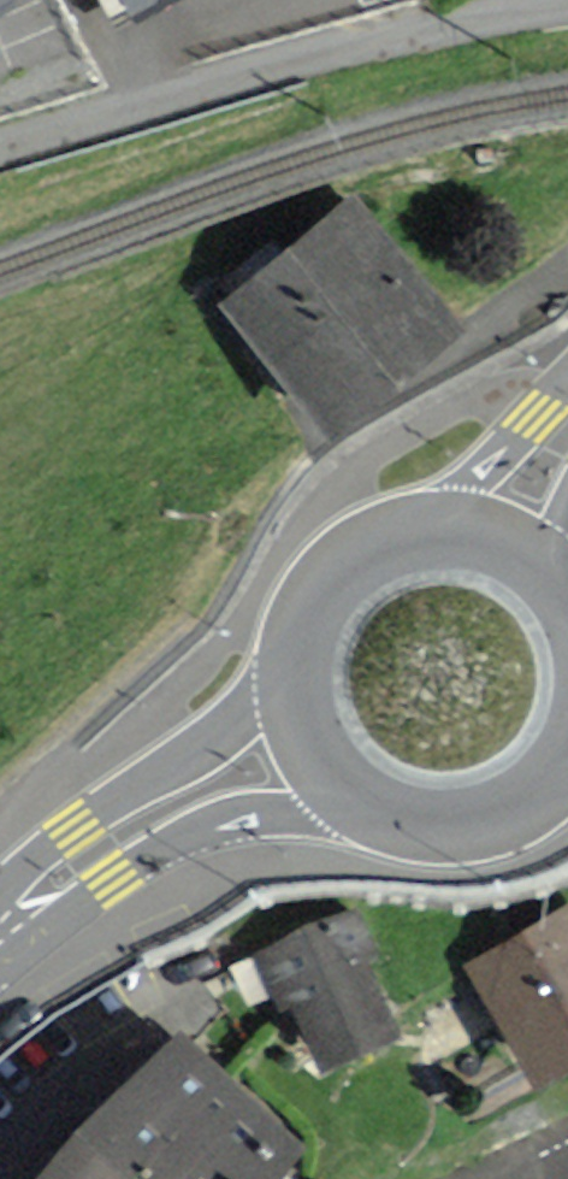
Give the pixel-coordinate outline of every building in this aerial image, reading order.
[(19,3),(18,0),(0,0),(0,13),(19,3)] [(461,330),(349,194),(222,298),(334,434),(461,330)] [(468,961),(537,1087),(567,1070),(567,906),(468,961)] [(403,1038),(352,909),(250,949),(274,1010),(292,1003),(319,1071),(403,1038)] [(172,1029),(32,1178),(279,1178),(304,1152),(172,1029)]
